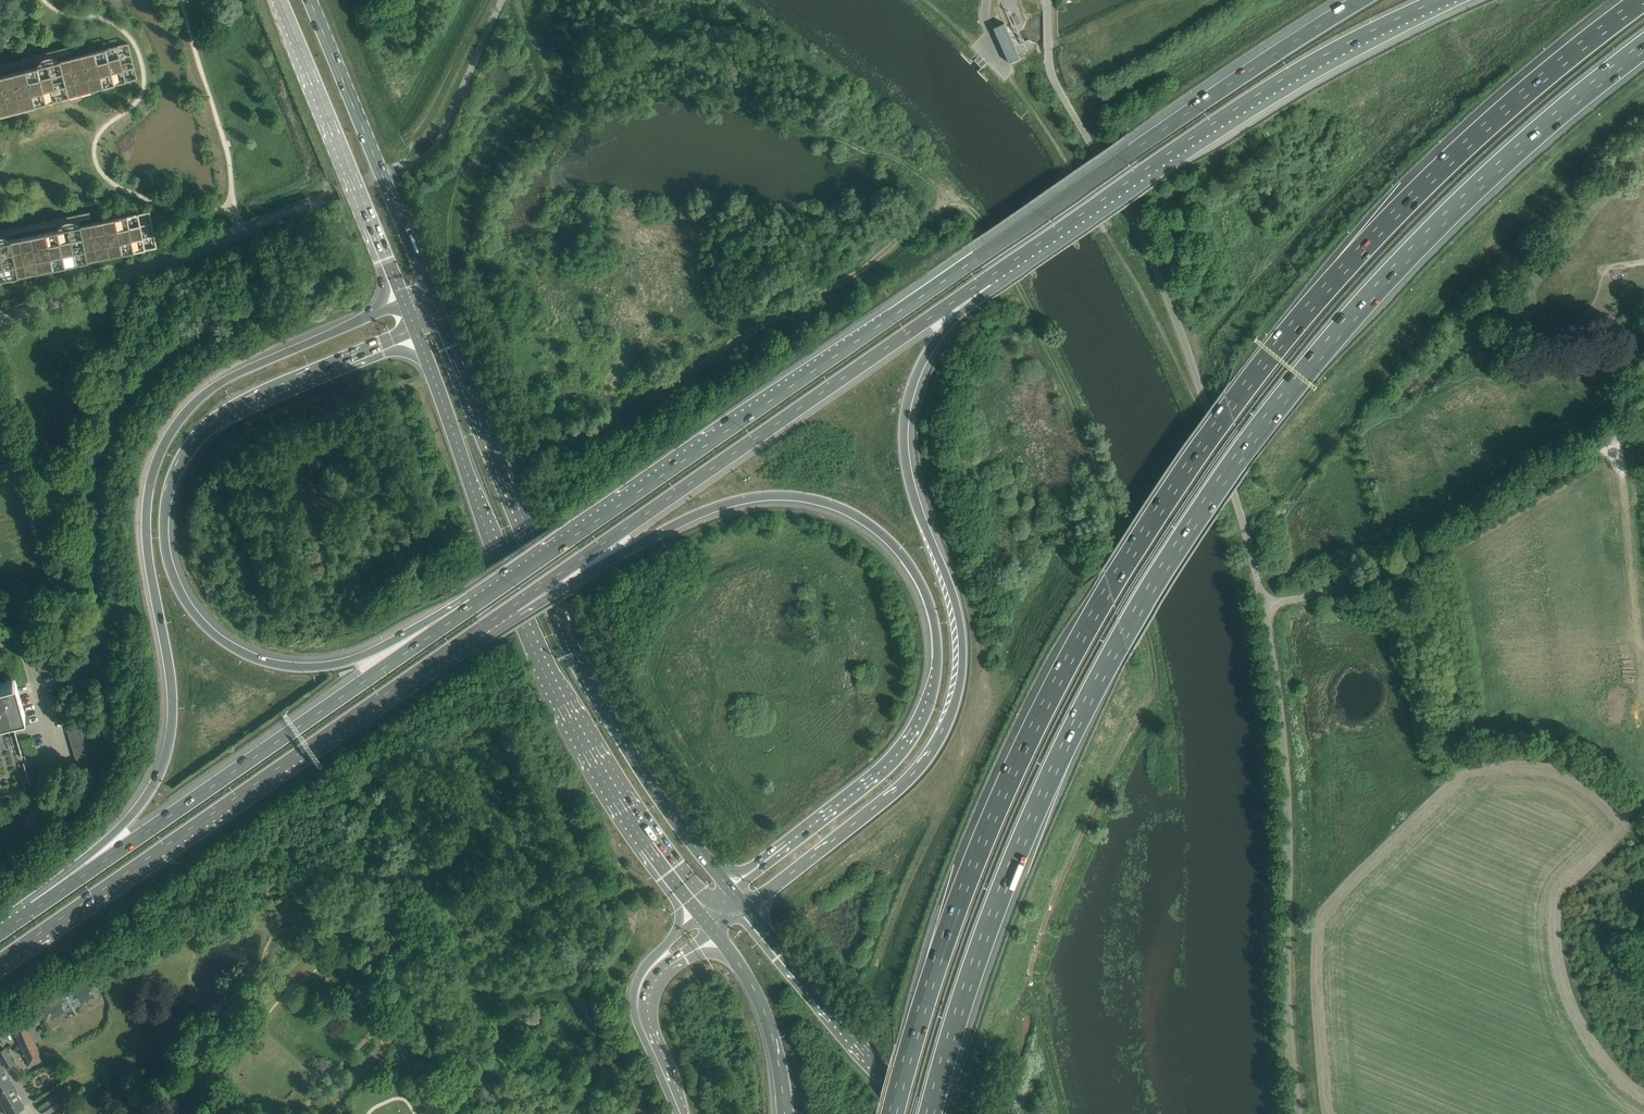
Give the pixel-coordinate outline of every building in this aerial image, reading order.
[(1005,23),(1004,23),(994,28),(1010,63),(1020,58),(1005,23)] [(59,61),(53,62),(52,58),(52,57),(51,57),(49,57),(48,57),(46,57),(45,57),(43,58),(42,59),(41,60),(41,61),(42,65),(0,76),(0,114),(137,79),(128,43),(59,61)] [(157,248),(149,212),(74,227),(73,222),(73,221),(72,221),(70,221),(69,221),(68,221),(66,221),(65,222),(64,222),(62,223),(61,224),(62,224),(63,229),(4,241),(3,236),(4,235),(2,235),(1,235),(0,235),(0,279),(157,248)] [(578,468),(571,473),(574,479),(582,474),(578,468)] [(25,769),(11,717),(25,713),(15,678),(0,682),(0,797),(25,790),(23,783),(29,782),(25,769)] [(80,723),(66,727),(68,733),(82,729),(80,723)] [(82,729),(68,733),(70,740),(83,736),(82,729)] [(83,736),(70,740),(72,746),(85,742),(83,736)] [(85,742),(72,746),(74,753),(87,749),(85,742)] [(87,749),(74,753),(76,759),(89,755),(87,749)] [(89,755),(76,759),(77,766),(91,762),(89,755)] [(38,1009),(45,1022),(101,993),(94,980),(38,1009)] [(30,1018),(11,1024),(29,1066),(43,1060),(34,1040),(39,1038),(30,1018)] [(13,1064),(4,1048),(0,1050),(0,1061),(4,1068),(13,1064)] [(24,1108),(0,1065),(0,1102),(7,1113),(13,1113),(24,1108)] [(64,1104),(59,1096),(42,1107),(46,1113),(49,1113),(64,1104)]
